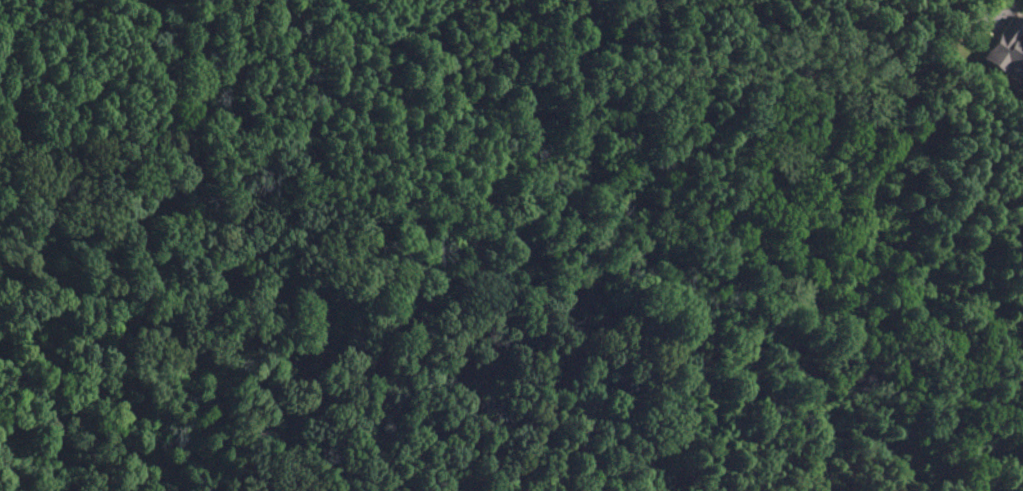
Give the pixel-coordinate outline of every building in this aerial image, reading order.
[(998,70),(1005,59),(1007,60),(1022,35),(1022,26),(1005,15),(979,58),(998,70)]
